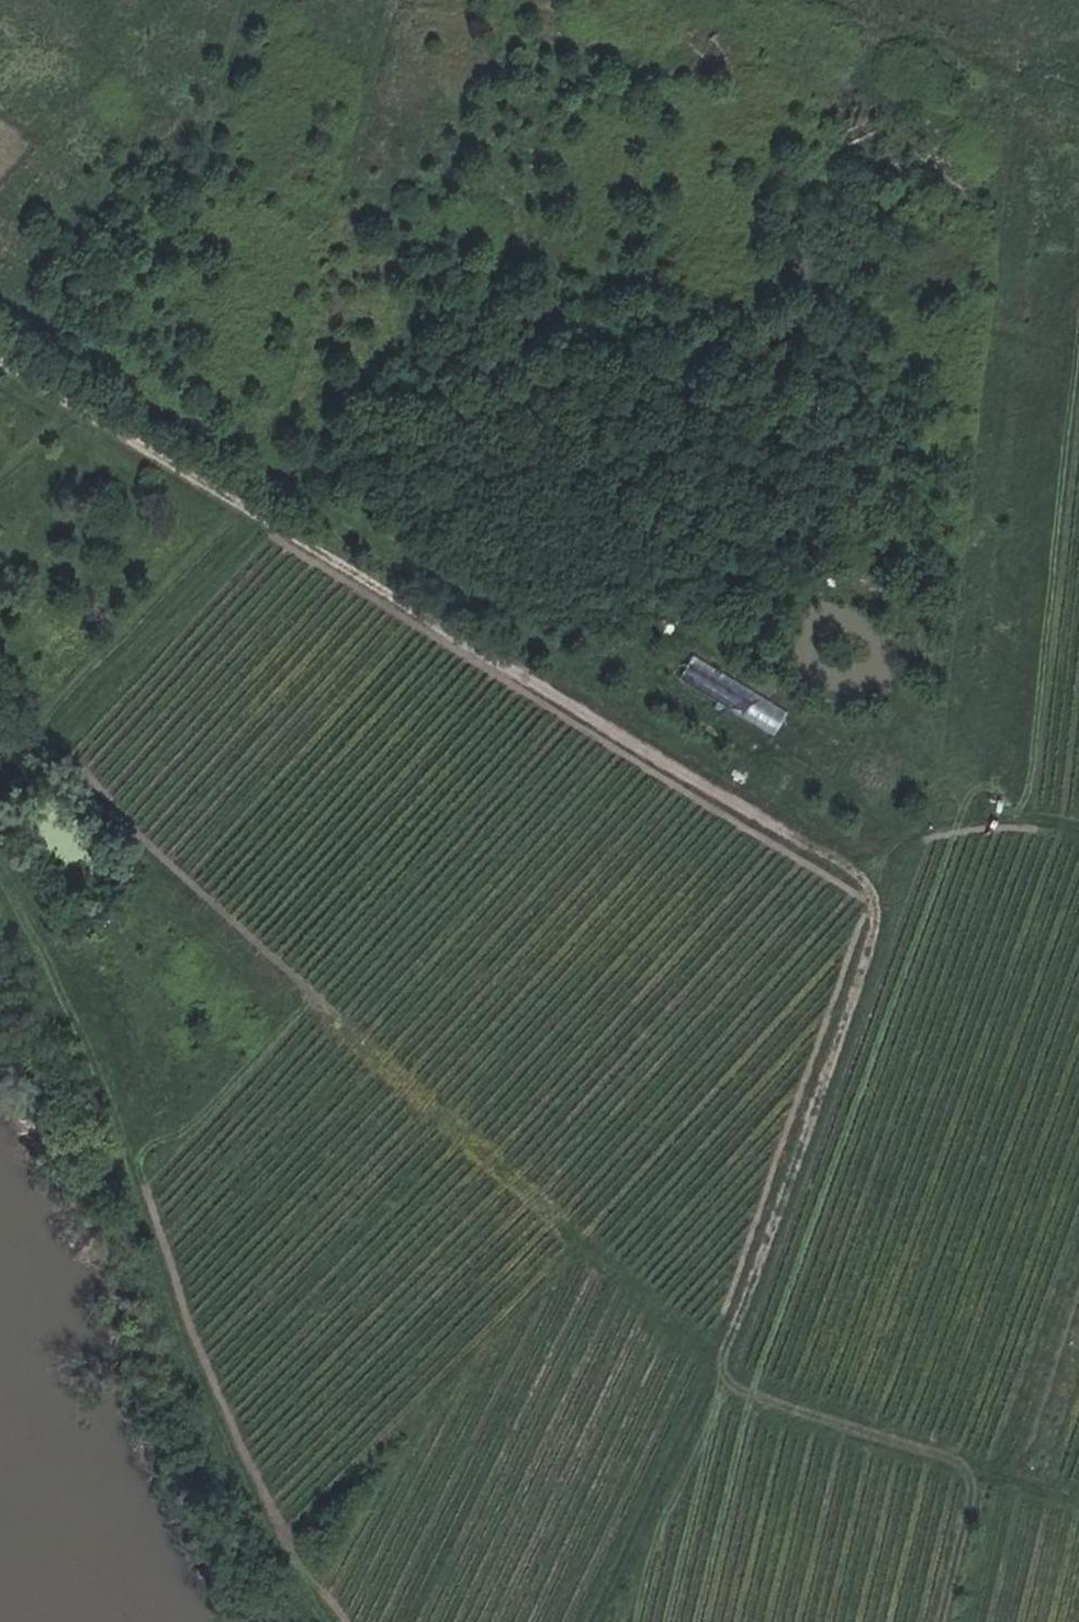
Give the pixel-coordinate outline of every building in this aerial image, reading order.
[(693,653),(680,675),(777,730),(790,708),(693,653)]
